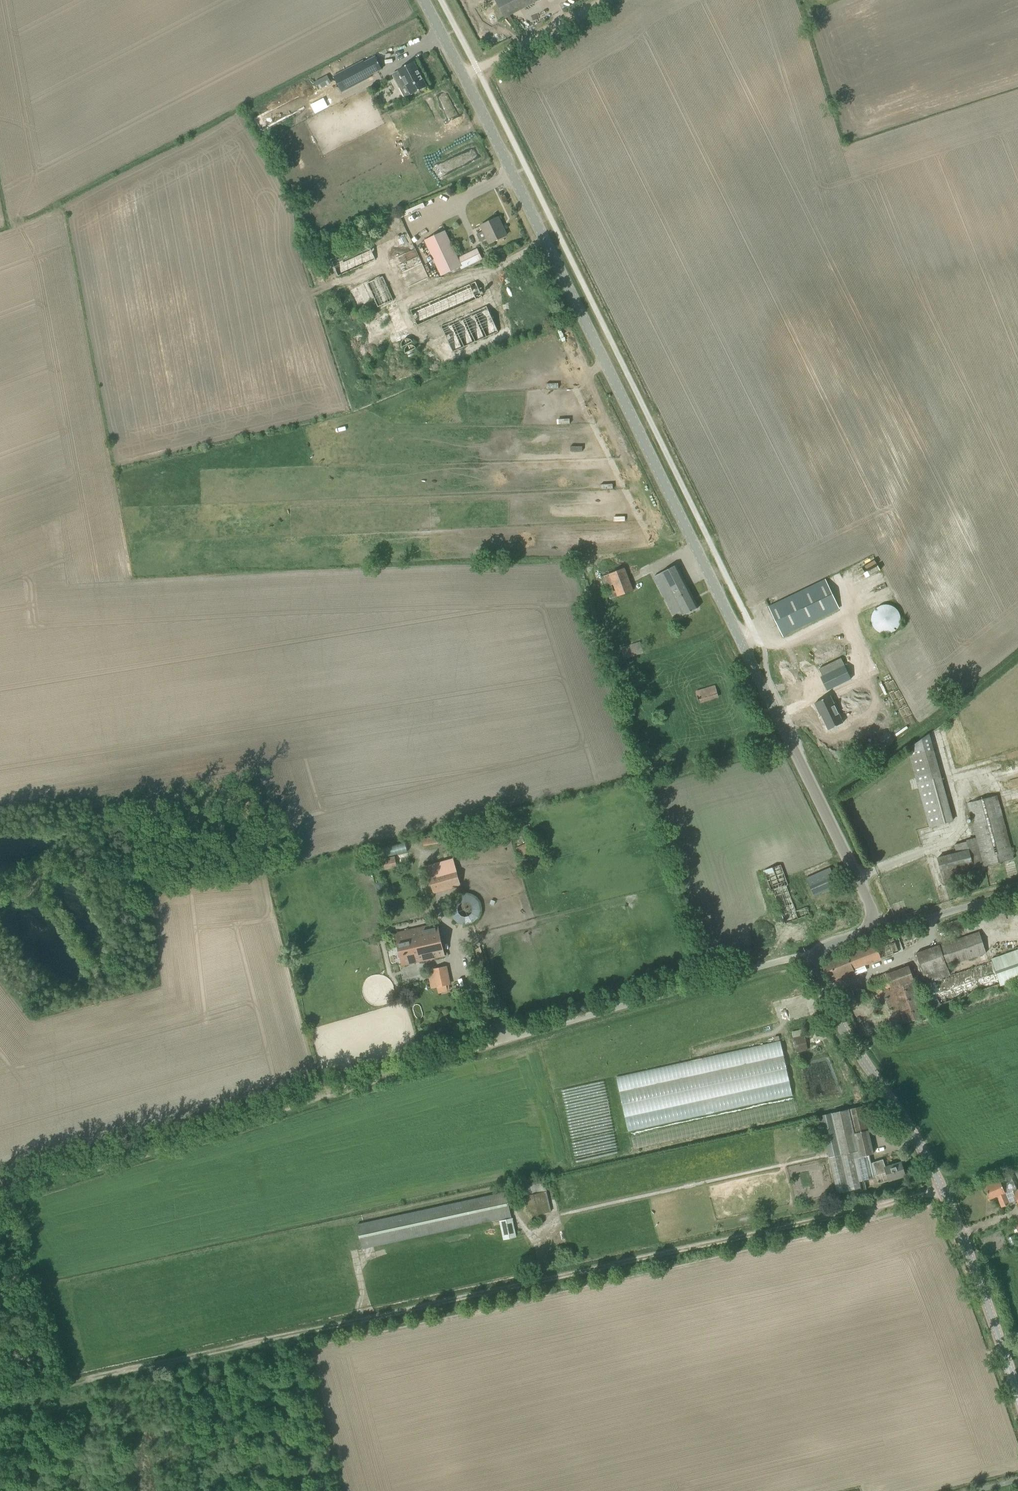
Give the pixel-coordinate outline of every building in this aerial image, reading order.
[(537,1),(536,0),(496,0),(505,18),(537,1)] [(364,61),(334,76),(342,90),(371,75),(370,74),(381,68),(376,56),(364,62),(364,61)] [(411,95),(427,87),(413,62),(398,70),(399,71),(395,73),(398,79),(396,80),(400,88),(406,85),(411,95)] [(506,236),(498,218),(481,226),(483,231),(476,235),(480,242),(487,239),(489,244),(506,236)] [(444,231),(425,240),(441,275),(460,266),(461,269),(482,259),(477,249),(457,258),(447,237),(444,231)] [(330,259),(338,277),(375,260),(368,243),(330,259)] [(422,263),(414,267),(420,280),(428,276),(422,263)] [(378,307),(393,300),(383,276),(367,283),(378,307)] [(482,297),(476,282),(410,311),(417,326),(482,297)] [(365,289),(355,292),(358,301),(368,298),(365,289)] [(498,332),(486,306),(441,326),(452,352),(498,332)] [(607,565),(609,572),(620,569),(619,562),(607,565)] [(676,565),(653,577),(668,604),(674,600),(682,616),(698,608),(676,565)] [(610,599),(617,596),(617,597),(634,591),(625,568),(609,575),(602,577),(610,599)] [(839,608),(826,579),(769,607),(782,635),(839,608)] [(900,616),(899,613),(899,612),(897,609),(895,608),(891,606),(888,605),(884,605),(880,606),(877,608),(874,610),(872,613),(871,617),(871,621),(872,624),(873,627),(876,630),(879,632),(882,634),(886,634),(889,634),(892,632),(895,631),(897,628),(899,626),(900,623),(900,619),(900,616)] [(621,647),(625,659),(644,652),(641,641),(621,647)] [(840,659),(819,669),(822,676),(820,677),(827,690),(850,678),(840,659)] [(698,689),(700,702),(720,698),(717,685),(698,689)] [(829,695),(815,702),(828,729),(842,722),(829,695)] [(907,749),(929,828),(953,821),(929,733),(907,749)] [(955,843),(957,853),(938,858),(944,883),(976,875),(974,868),(982,866),(983,867),(1014,859),(997,793),(968,801),(978,837),(955,843)] [(407,843),(388,848),(389,854),(408,850),(407,843)] [(526,844),(517,848),(520,856),(530,852),(526,844)] [(370,850),(356,854),(358,861),(368,859),(368,858),(371,857),(370,850)] [(394,855),(382,859),(384,868),(396,864),(394,855)] [(810,915),(807,906),(796,910),(787,885),(789,884),(782,864),(763,871),(770,891),(773,890),(785,923),(810,915)] [(830,868),(806,878),(813,895),(837,885),(830,868)] [(456,869),(429,876),(433,892),(460,884),(456,869)] [(461,925),(468,919),(460,909),(453,915),(461,925)] [(949,932),(965,927),(962,918),(947,923),(949,932)] [(404,965),(446,955),(439,925),(397,934),(404,965)] [(979,932),(916,953),(923,975),(927,973),(930,982),(950,975),(947,966),(986,953),(979,932)] [(876,944),(822,965),(829,983),(838,980),(855,974),(853,969),(882,958),(876,944)] [(991,960),(992,961),(1000,984),(1001,986),(1017,980),(1017,950),(991,960)] [(869,980),(887,1030),(925,1016),(909,966),(869,980)] [(811,1043),(807,1044),(804,1029),(792,1031),(796,1052),(812,1049),(811,1043)] [(780,1041),(616,1076),(628,1131),(792,1096),(780,1041)] [(797,1114),(794,1099),(630,1134),(633,1150),(797,1114)] [(859,1182),(876,1176),(879,1184),(905,1175),(901,1162),(885,1167),(882,1160),(871,1164),(868,1156),(874,1154),(862,1106),(818,1117),(838,1194),(861,1189),(859,1182)] [(1012,1176),(1002,1180),(1011,1202),(1017,1200),(1013,1191),(1017,1190),(1012,1176)] [(1009,1204),(999,1180),(984,1186),(990,1199),(997,1196),(1001,1207),(1009,1204)] [(527,1211),(528,1216),(551,1211),(550,1206),(544,1181),(524,1186),(527,1196),(523,1196),(527,1211)] [(362,1249),(500,1220),(504,1239),(516,1237),(506,1192),(357,1223),(362,1249)]
